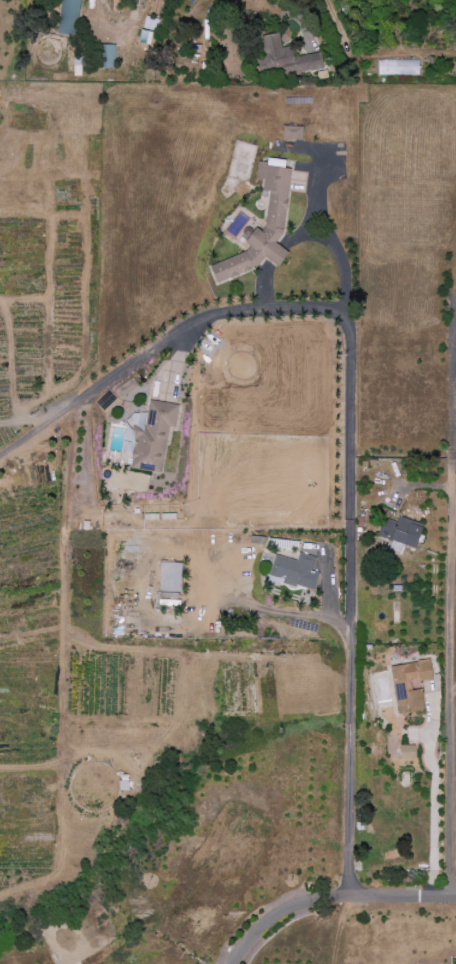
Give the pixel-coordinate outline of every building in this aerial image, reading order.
[(76,36),(80,0),(61,0),(58,34),(76,36)] [(158,19),(146,16),(143,28),(155,32),(158,19)] [(139,42),(148,44),(151,32),(141,30),(139,42)] [(321,53),(295,57),(293,46),(282,48),(280,33),(264,35),(267,55),(258,57),(260,74),(284,71),(285,76),(323,69),(321,53)] [(102,68),(115,68),(115,45),(102,45),(102,68)] [(419,74),(419,59),(378,60),(378,75),(419,74)] [(303,140),(303,126),(284,126),(283,139),(303,140)] [(282,245),(291,168),(285,168),(286,160),(268,157),(267,162),(258,161),(256,178),(264,179),(263,190),(270,191),(265,230),(253,228),(250,248),(251,249),(210,266),(217,283),(267,262),(283,264),(285,248),(284,245),(282,245)] [(168,427),(176,428),(179,405),(149,400),(146,417),(136,416),(129,468),(162,473),(168,427)] [(383,518),(378,536),(417,548),(424,524),(399,517),(397,523),(383,518)] [(317,557),(299,553),(297,560),(276,555),(271,575),(283,578),(282,583),(315,591),(320,573),(313,571),(317,557)] [(159,606),(181,607),(182,563),(160,562),(159,606)] [(391,666),(398,714),(425,710),(422,689),(412,691),(411,682),(433,679),(430,660),(391,666)] [(416,745),(400,745),(400,760),(416,760),(416,745)]
